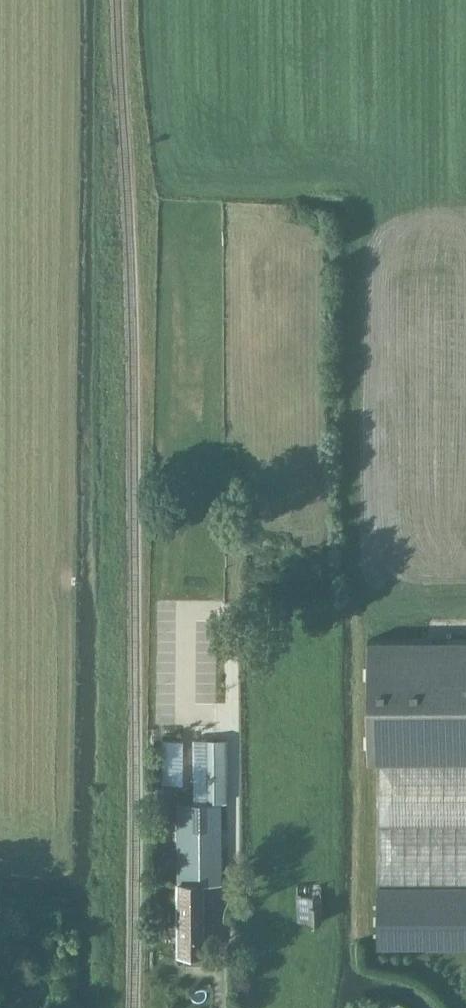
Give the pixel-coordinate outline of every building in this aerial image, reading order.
[(380,821),(465,821),(465,639),(368,639),(369,759),(379,759),(380,821)] [(177,895),(176,895),(176,938),(177,938),(177,951),(183,951),(183,962),(200,962),(201,951),(201,938),(202,938),(202,895),(201,895),(201,883),(220,883),(220,802),(225,802),(226,762),(226,739),(200,739),(200,762),(201,802),(176,802),(177,895)] [(380,821),(380,884),(378,884),(378,944),(465,944),(465,821),(380,821)] [(308,888),(321,885),(317,871),(305,874),(308,888)] [(322,905),(310,905),(310,921),(322,921),(322,905)]
